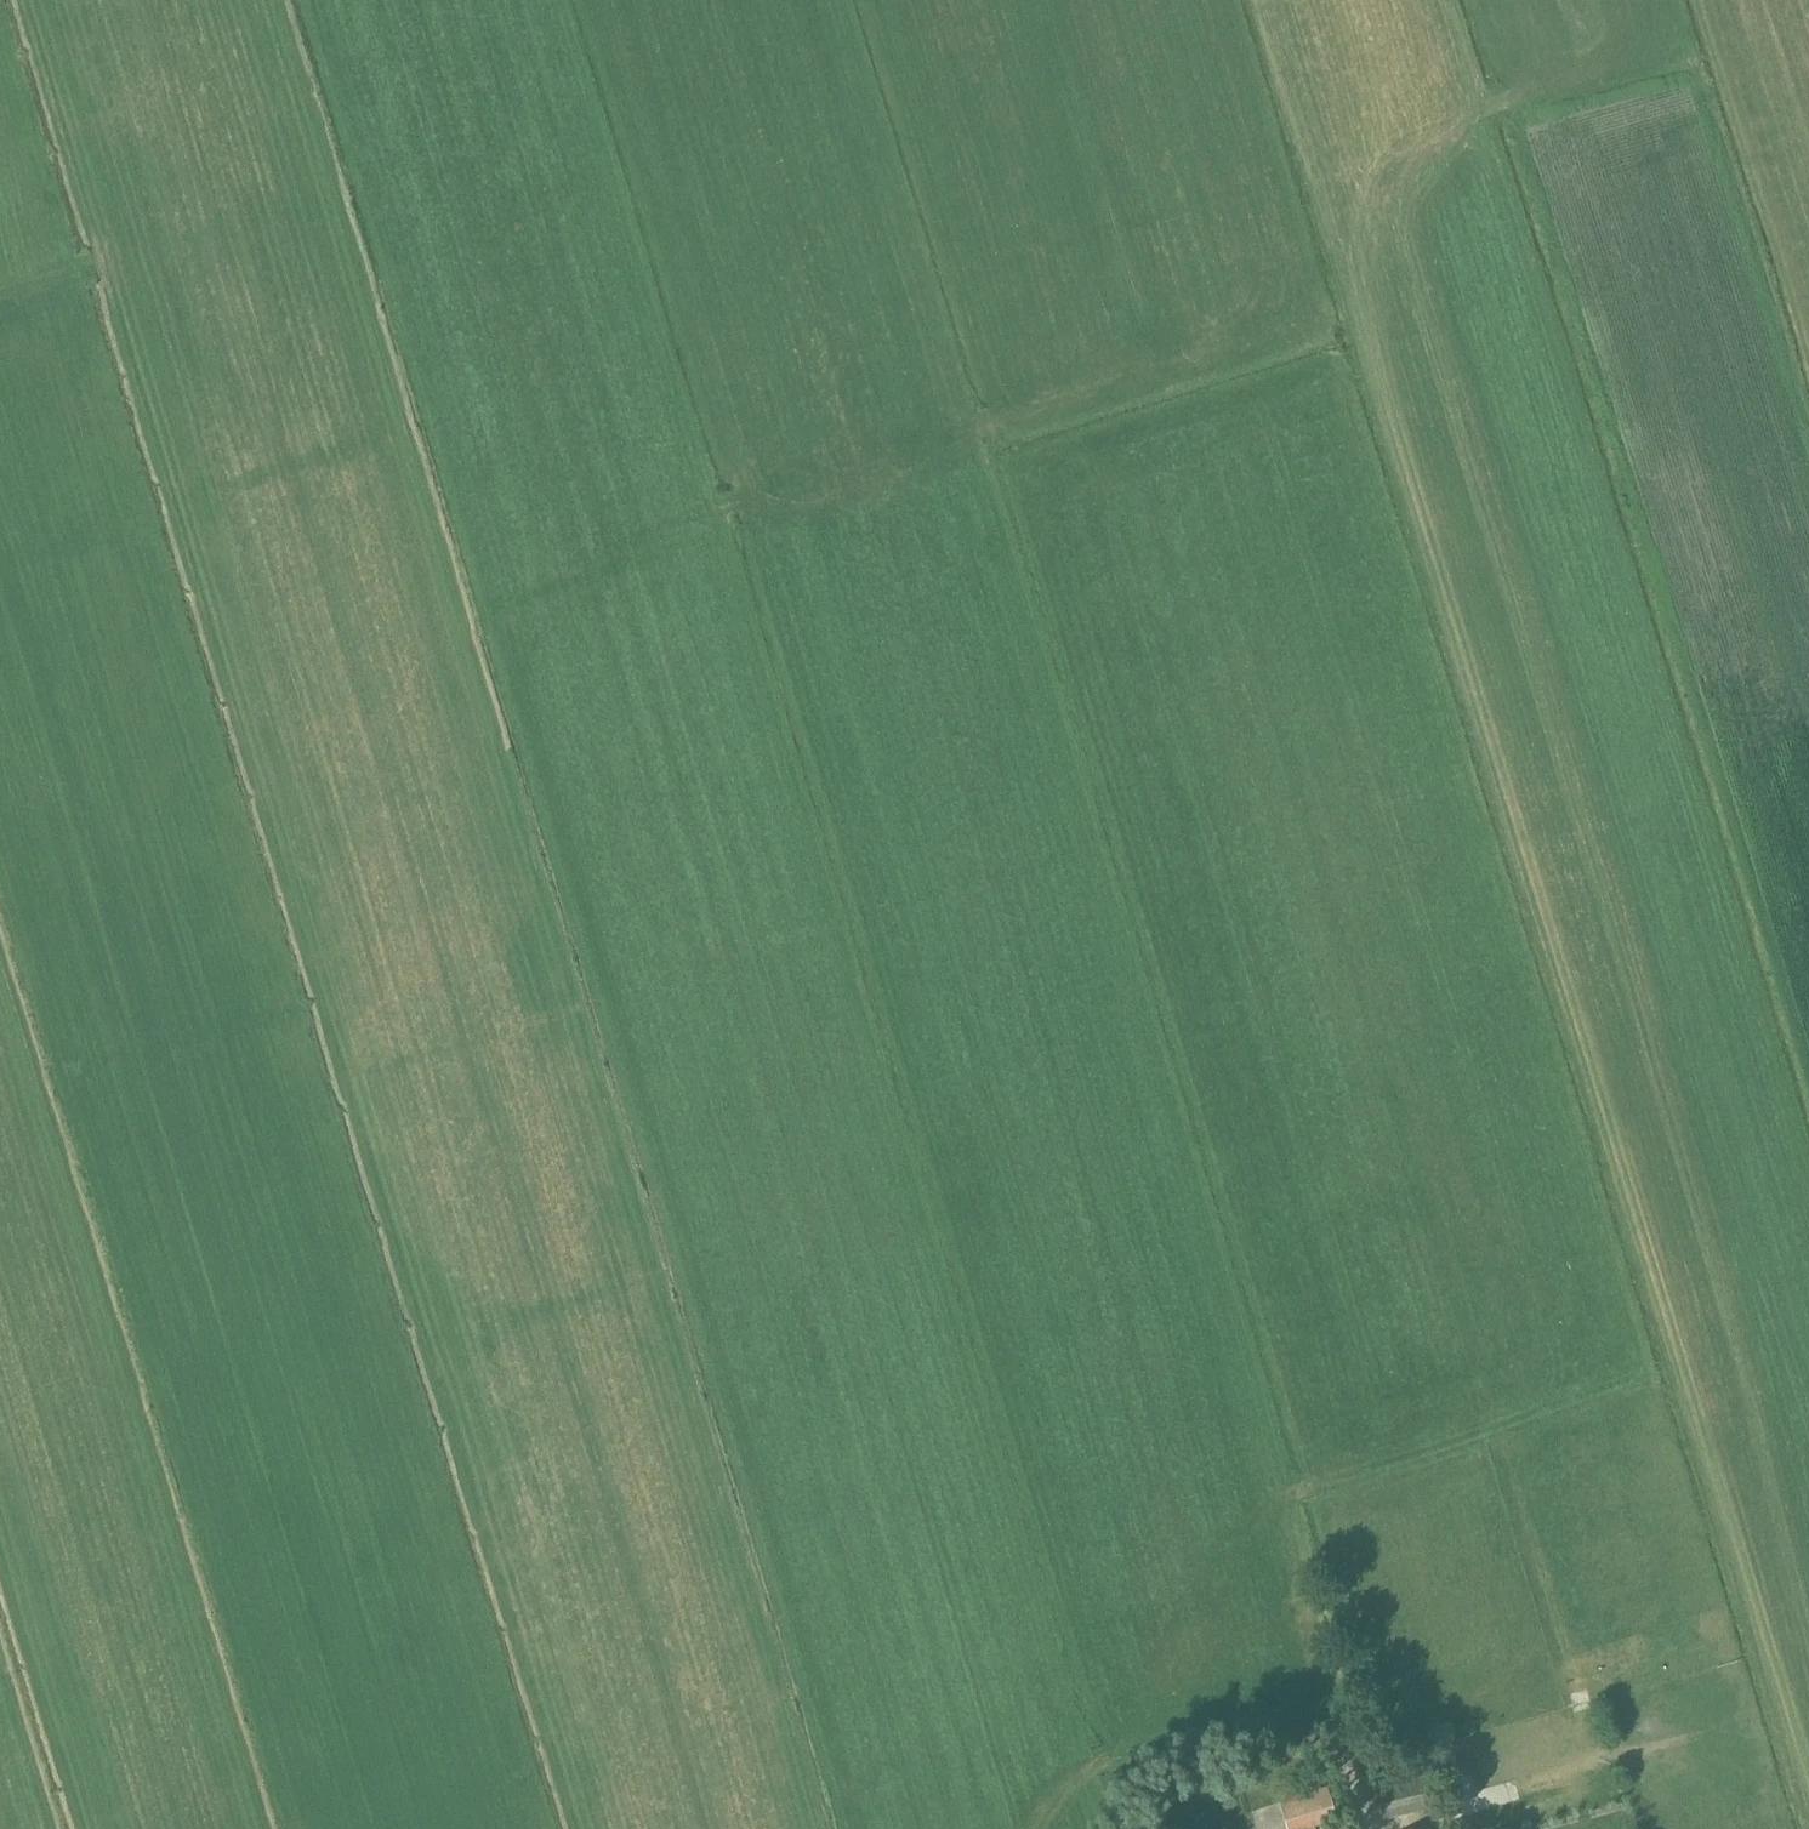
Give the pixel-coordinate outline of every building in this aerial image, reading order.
[(1384,1818),(1439,1803),(1428,1762),(1373,1777),(1384,1818)] [(1287,1828),(1307,1828),(1310,1828),(1338,1819),(1328,1786),(1279,1801),(1287,1828)]
